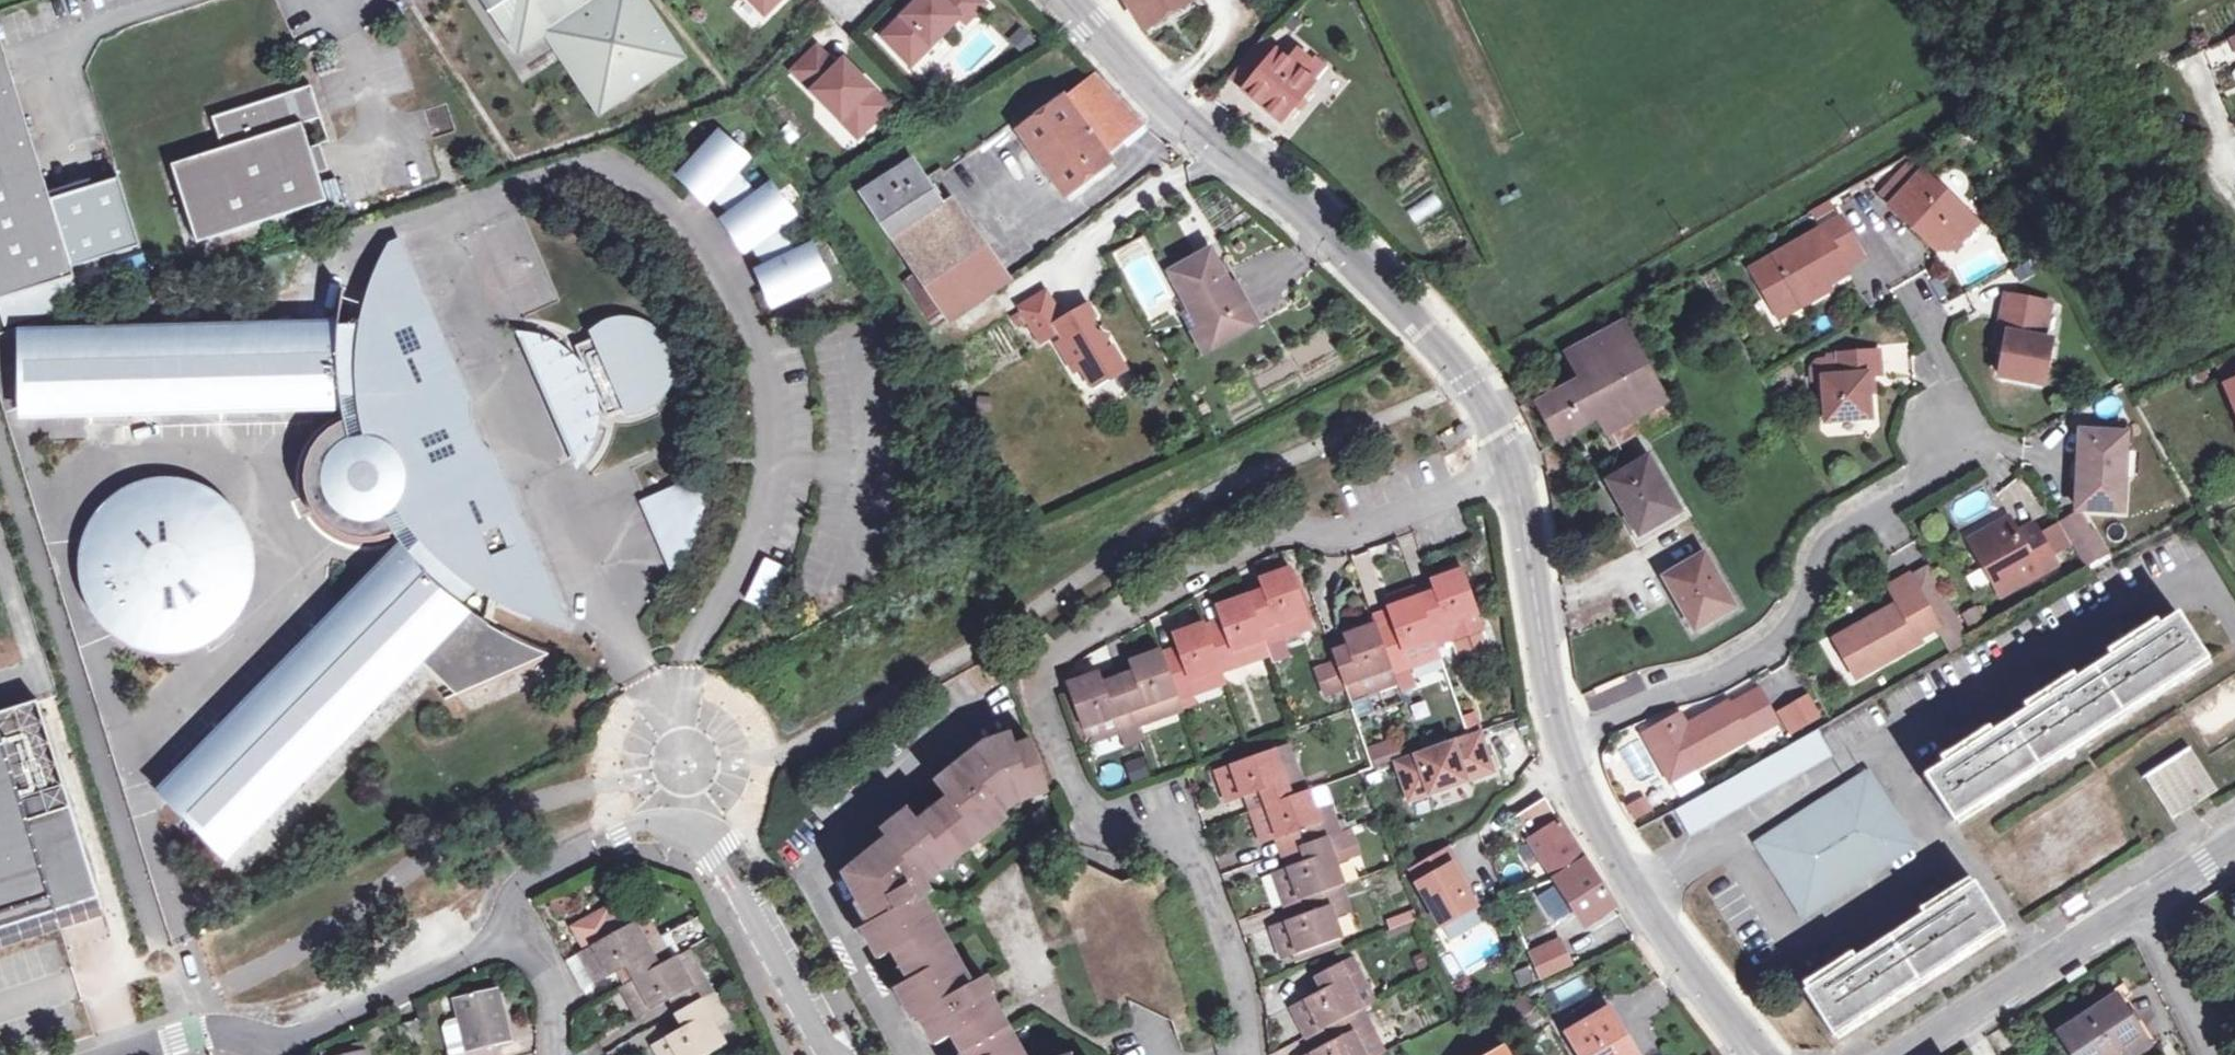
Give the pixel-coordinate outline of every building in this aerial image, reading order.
[(520,49),(548,30),(602,112),(683,59),(644,0),(489,0),(520,49)] [(773,10),(783,0),(763,0),(773,10)] [(981,0),(922,0),(883,38),(904,60),(915,49),(922,56),(960,19),(966,25),(986,6),(981,0)] [(1192,3),(1190,0),(1124,0),(1144,31),(1192,3)] [(1009,39),(1022,55),(1037,44),(1024,28),(1009,39)] [(0,39),(0,299),(78,274),(76,267),(5,37),(0,39)] [(1285,42),(1278,51),(1305,73),(1312,64),(1285,42)] [(1305,73),(1278,51),(1277,50),(1276,52),(1272,50),(1269,53),(1260,46),(1233,79),(1283,121),(1316,82),(1305,73)] [(838,69),(818,49),(793,73),(842,122),(851,113),(869,130),(891,108),(845,62),(838,69)] [(1065,194),(1111,161),(1103,150),(1141,122),(1097,76),(1065,98),(1058,100),(1053,91),(1010,120),(1065,194)] [(307,120),(317,116),(323,103),(315,80),(310,82),(216,114),(226,145),(176,163),(203,240),(333,197),(307,120)] [(828,278),(814,249),(799,256),(780,224),(793,213),(774,188),(761,197),(736,171),(747,158),(723,136),(686,177),(710,199),(714,195),(734,217),(730,221),(750,247),(754,244),(769,270),(764,272),(779,302),(828,278)] [(892,236),(939,206),(910,163),(863,194),(892,236)] [(1913,177),(1903,168),(1878,195),(1889,205),(1913,177)] [(1933,250),(1950,249),(1974,222),(1918,172),(1913,177),(1889,205),(1886,207),(1933,250)] [(1409,211),(1416,223),(1442,205),(1435,194),(1409,211)] [(939,206),(892,236),(904,253),(958,219),(947,201),(939,206)] [(958,219),(904,253),(938,303),(949,319),(950,321),(1009,279),(976,234),(977,233),(964,215),(958,219)] [(1794,298),(1799,306),(1820,296),(1817,290),(1845,274),(1842,269),(1861,258),(1838,219),(1747,271),(1770,311),(1794,298)] [(344,399),(346,410),(349,423),(353,442),(349,444),(346,446),(340,452),(337,455),(335,458),(333,462),(330,469),(328,477),(328,486),(330,494),(332,497),(334,501),(336,505),(338,508),(341,511),(344,514),(348,516),(355,520),(359,521),(363,522),(367,522),(371,522),(375,522),(379,521),(383,520),(387,519),(405,545),(412,555),(173,798),(235,858),(427,663),(460,695),(555,655),(526,643),(494,626),(494,624),(490,622),(495,593),(510,602),(526,609),(543,614),(559,618),(557,614),(559,612),(540,569),(539,570),(536,565),(538,564),(521,523),(518,524),(516,519),(519,517),(500,475),(497,477),(494,470),(492,470),(486,464),(480,458),(475,452),(471,445),(467,438),(464,430),(462,422),(461,413),(460,405),(460,397),(462,396),(459,391),(462,389),(443,347),(441,348),(438,342),(441,340),(423,298),(420,299),(418,295),(420,293),(402,252),(398,253),(397,247),(387,265),(379,285),(373,304),(369,325),(243,328),(243,331),(203,333),(203,329),(113,331),(111,335),(74,336),(74,333),(28,333),(29,406),(344,399)] [(1257,323),(1234,283),(1228,285),(1210,254),(1170,276),(1187,305),(1180,308),(1206,352),(1257,323)] [(1063,319),(1046,291),(1018,308),(1039,344),(1060,331),(1065,339),(1058,343),(1075,371),(1081,367),(1091,384),(1104,376),(1112,378),(1127,369),(1114,346),(1107,350),(1105,346),(1108,335),(1096,331),(1093,326),(1096,315),(1089,304),(1063,319)] [(2009,333),(2006,349),(2001,376),(2044,384),(2052,340),(2043,339),(2051,304),(2007,296),(2000,332),(2009,333)] [(949,319),(938,303),(928,309),(939,326),(949,319)] [(599,337),(579,346),(580,353),(584,357),(589,362),(593,368),(596,372),(599,378),(603,388),(605,395),(606,401),(607,407),(607,412),(610,417),(630,408),(633,414),(657,404),(663,397),(666,393),(671,383),(674,368),(673,355),(671,348),(665,338),(656,329),(644,323),(634,319),(621,320),(597,332),(599,337)] [(1634,395),(1601,414),(1611,431),(1663,401),(1658,392),(1621,324),(1568,354),(1577,370),(1581,378),(1614,360),(1634,395)] [(1997,347),(2006,349),(2009,333),(2000,332),(1997,347)] [(577,458),(581,455),(585,452),(590,448),(595,443),(598,439),(600,434),(603,429),(604,425),(605,421),(606,416),(607,412),(607,407),(606,401),(605,395),(603,388),(599,378),(596,372),(593,368),(589,362),(584,357),(580,353),(569,346),(564,344),(558,341),(550,340),(544,340),(535,342),(522,346),(572,461),(577,458)] [(1885,377),(1908,376),(1906,343),(1883,345),(1885,377)] [(1823,422),(1867,419),(1866,377),(1878,375),(1876,352),(1832,354),(1834,378),(1820,379),(1823,422)] [(1558,437),(1601,414),(1634,395),(1614,360),(1581,378),(1577,370),(1558,380),(1564,388),(1539,403),(1558,437)] [(2218,371),(2234,407),(2234,363),(2218,371)] [(1664,389),(1658,392),(1663,401),(1669,398),(1664,389)] [(344,399),(29,406),(29,418),(346,410),(344,399)] [(2078,432),(2075,508),(2119,510),(2121,476),(2123,440),(2123,434),(2078,432)] [(2123,440),(2121,476),(2135,476),(2136,453),(2123,440)] [(1608,481),(1639,533),(1678,512),(1648,459),(1608,481)] [(681,564),(685,557),(697,530),(699,524),(701,519),(708,489),(710,479),(671,496),(678,513),(662,520),(681,564)] [(231,631),(239,623),(245,613),(251,601),(255,592),(258,580),(258,569),(258,557),(255,545),(253,536),(248,526),(243,518),(236,509),(227,500),(218,493),(209,488),(198,484),(188,481),(177,480),(164,480),(156,481),(147,483),(135,488),(125,493),(115,501),(106,509),(100,517),(93,529),(89,538),(86,547),(84,557),(84,569),(84,578),(86,587),(88,596),(94,609),(101,620),(109,629),(119,637),(127,643),(136,647),(144,650),(155,653),(165,655),(177,655),(191,653),(203,649),(215,643),(222,638),(231,631)] [(678,513),(671,496),(654,503),(662,520),(678,513)] [(2078,517),(2061,526),(2083,567),(2100,557),(2078,517)] [(1967,539),(1993,587),(2013,577),(2018,587),(2056,566),(2037,534),(2019,543),(2014,533),(2005,518),(1967,539)] [(2033,523),(2014,533),(2019,543),(2037,534),(2033,523)] [(164,789),(173,798),(412,555),(405,545),(164,789)] [(1734,607),(1703,554),(1664,577),(1694,629),(1734,607)] [(1924,567),(1907,577),(1936,627),(1949,651),(1966,641),(1924,567)] [(1181,705),(1179,700),(1194,694),(1193,688),(1223,677),(1222,671),(1238,664),(1236,660),(1265,649),(1264,645),(1281,639),(1279,633),(1309,623),(1290,570),(1261,581),(1265,590),(1218,607),(1220,615),(1174,632),(1178,645),(1133,661),(1136,669),(1105,680),(1101,672),(1069,684),(1088,736),(1118,727),(1120,732),(1153,719),(1152,715),(1181,705)] [(1411,662),(1439,650),(1438,647),(1457,639),(1456,634),(1483,624),(1465,570),(1436,581),(1439,590),(1390,609),(1393,616),(1345,635),(1349,645),(1334,652),(1352,701),(1369,695),(1367,689),(1397,678),(1396,672),(1412,666),(1411,662)] [(1850,651),(1841,656),(1854,679),(1919,644),(1917,639),(1936,627),(1907,577),(1887,588),(1896,605),(1841,636),(1850,651)] [(2013,577),(1993,587),(2000,598),(2018,587),(2013,577)] [(2179,616),(1926,776),(1955,821),(2207,661),(2179,616)] [(1850,651),(1841,636),(1832,641),(1841,656),(1850,651)] [(1644,737),(1666,775),(1684,764),(1689,773),(1775,724),(1758,693),(1730,708),(1728,705),(1685,729),(1676,734),(1669,723),(1644,737)] [(1817,715),(1807,698),(1783,711),(1793,728),(1817,715)] [(0,734),(0,940),(105,907),(40,701),(0,713),(0,732),(1,734),(0,734)] [(1676,734),(1685,729),(1679,717),(1669,723),(1676,734)] [(1817,726),(1675,805),(1690,831),(1832,752),(1817,726)] [(1003,1021),(985,988),(990,986),(984,972),(970,978),(923,893),(931,889),(927,881),(1008,815),(1003,808),(1018,797),(1049,784),(1030,740),(1018,745),(1012,729),(981,741),(983,747),(966,754),(934,779),(946,796),(916,818),(906,807),(879,828),(885,836),(843,869),(858,896),(862,894),(875,918),(863,926),(879,953),(891,946),(908,975),(895,984),(911,1012),(919,1008),(936,1039),(952,1031),(964,1054),(1022,1054),(1003,1021)] [(1484,731),(1399,760),(1412,799),(1498,770),(1484,731)] [(1395,737),(1368,749),(1375,766),(1402,753),(1395,737)] [(2191,749),(2145,777),(2173,822),(2198,806),(2218,794),(2191,749)] [(1340,864),(1349,859),(1339,833),(1330,809),(1320,813),(1311,788),(1304,791),(1296,768),(1284,772),(1276,753),(1221,773),(1232,801),(1261,791),(1266,805),(1257,809),(1270,844),(1300,832),(1310,859),(1279,869),(1291,903),(1303,900),(1308,914),(1277,925),(1288,957),(1341,938),(1335,918),(1348,914),(1339,887),(1346,884),(1340,864)] [(1684,764),(1666,775),(1671,784),(1689,773),(1684,764)] [(1914,847),(1868,771),(1757,842),(1805,917),(1833,899),(1831,896),(1888,861),(1889,863),(1914,847)] [(1589,924),(1617,905),(1545,797),(1519,816),(1589,924)] [(1449,844),(1413,865),(1422,880),(1420,881),(1444,923),(1479,905),(1455,864),(1459,862),(1449,844)] [(1973,885),(1806,992),(1834,1036),(2002,929),(1973,885)] [(1390,931),(1416,922),(1412,910),(1386,919),(1390,931)] [(597,973),(623,958),(632,973),(621,979),(637,1008),(663,993),(678,1020),(653,1036),(663,1054),(688,1054),(719,1038),(708,1020),(720,1013),(692,966),(682,971),(670,951),(666,954),(653,929),(642,935),(633,918),(582,946),(597,973)] [(1562,941),(1531,955),(1542,978),(1573,963),(1562,941)] [(1356,1042),(1368,1035),(1355,1009),(1360,1006),(1352,988),(1362,984),(1350,958),(1316,975),(1323,988),(1293,1003),(1309,1032),(1318,1028),(1325,1042),(1301,1054),(1363,1054),(1356,1042)] [(2073,976),(2092,966),(2088,959),(2069,970),(2073,976)] [(490,1044),(510,1039),(496,984),(451,995),(464,1049),(441,1054),(493,1054),(490,1044)] [(2078,1054),(2119,1054),(2125,1051),(2147,1038),(2121,997),(2064,1032),(2078,1054)] [(1546,1018),(1537,1001),(1520,1010),(1530,1027),(1546,1018)] [(1609,1009),(1570,1031),(1584,1054),(1636,1054),(1609,1009)] [(416,1017),(397,1023),(403,1047),(423,1041),(416,1017)] [(2147,1038),(2125,1051),(2127,1054),(2137,1054),(2152,1046),(2147,1038)]
